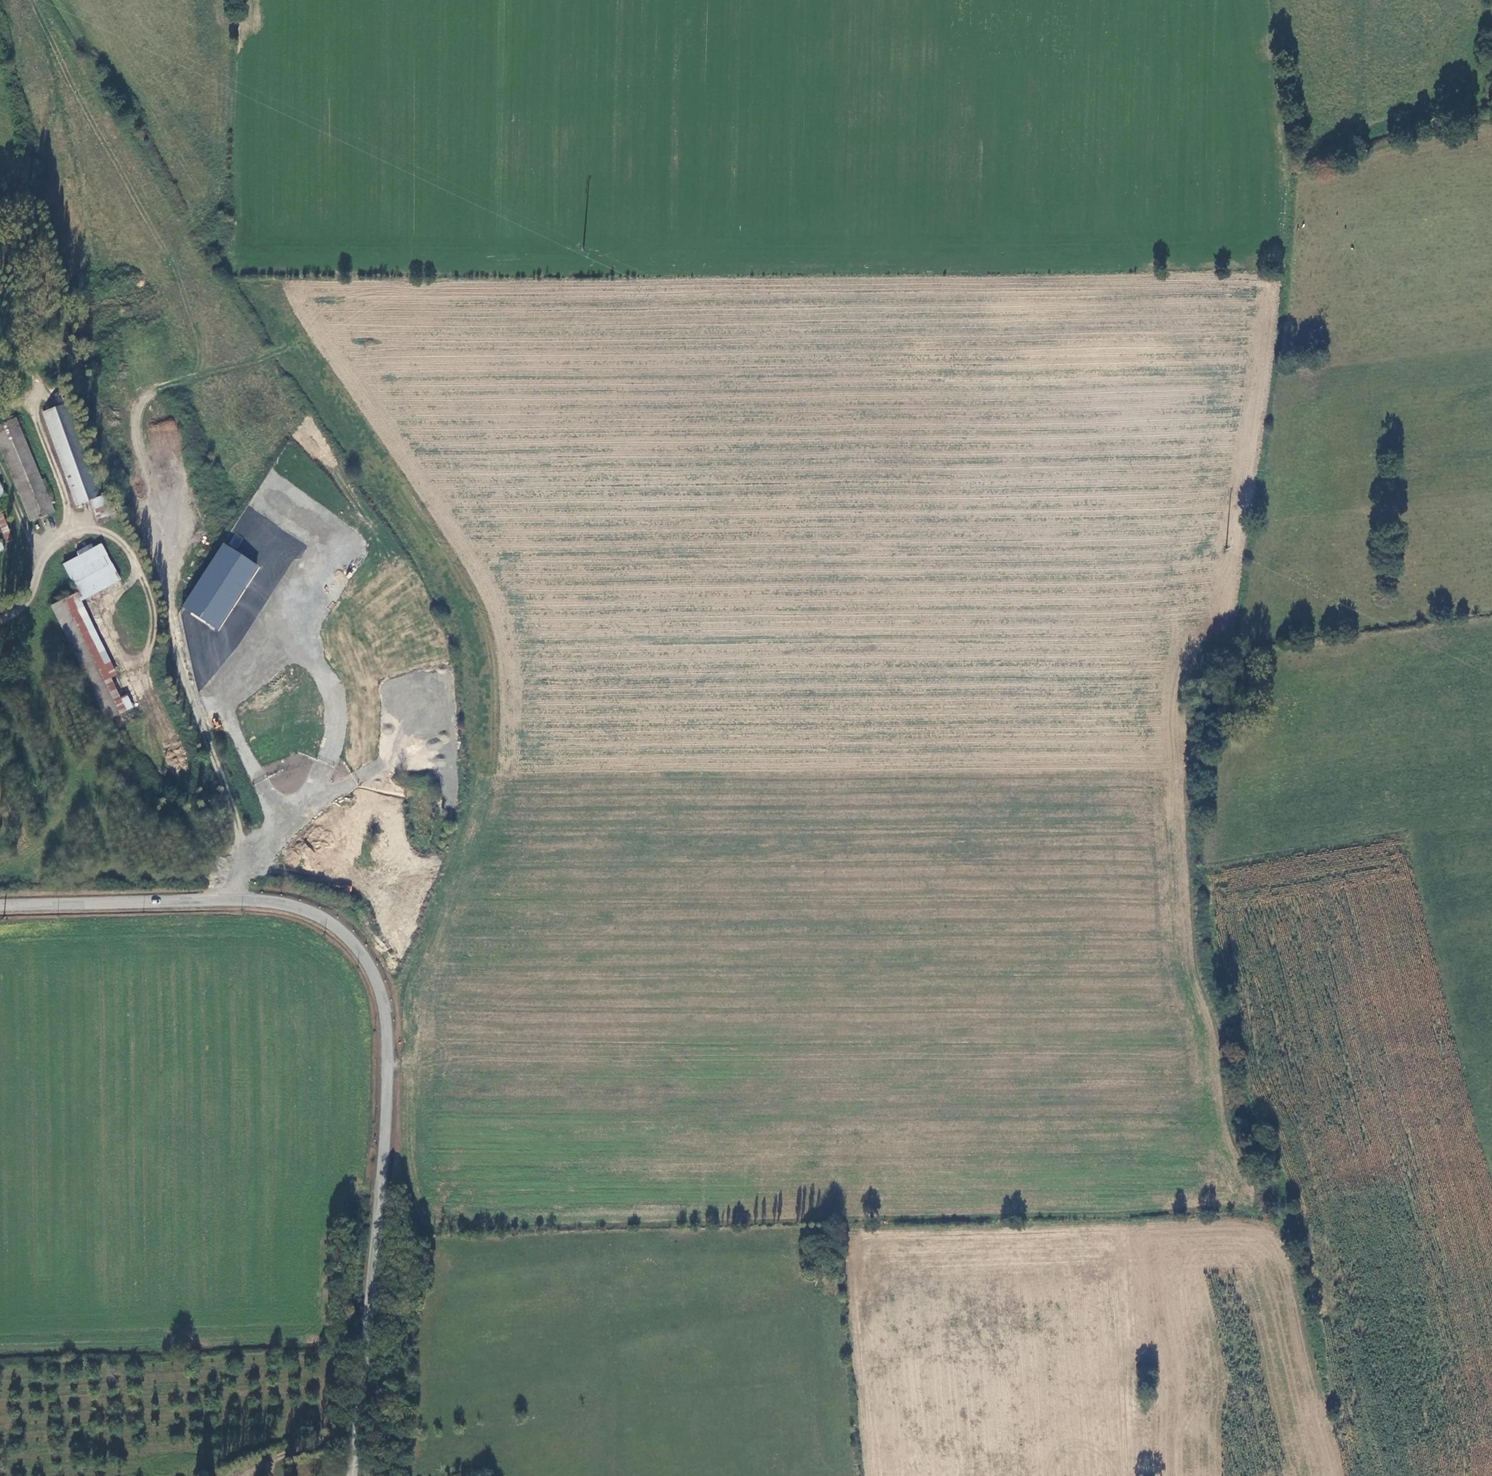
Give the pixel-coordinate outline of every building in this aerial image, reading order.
[(99,494),(67,402),(45,411),(77,503),(91,498),(99,494)] [(16,416),(0,423),(0,443),(30,518),(54,509),(52,501),(54,501),(52,495),(49,496),(44,484),(47,483),(45,477),(42,478),(16,416)] [(103,493),(101,494),(104,514),(110,512),(103,493)] [(101,494),(99,494),(91,498),(97,517),(104,514),(101,494)] [(107,720),(131,707),(80,602),(121,580),(100,544),(93,548),(91,545),(77,552),(79,557),(64,565),(78,593),(63,600),(63,601),(51,607),(107,720)] [(173,602),(183,610),(220,551),(211,545),(173,602)]
